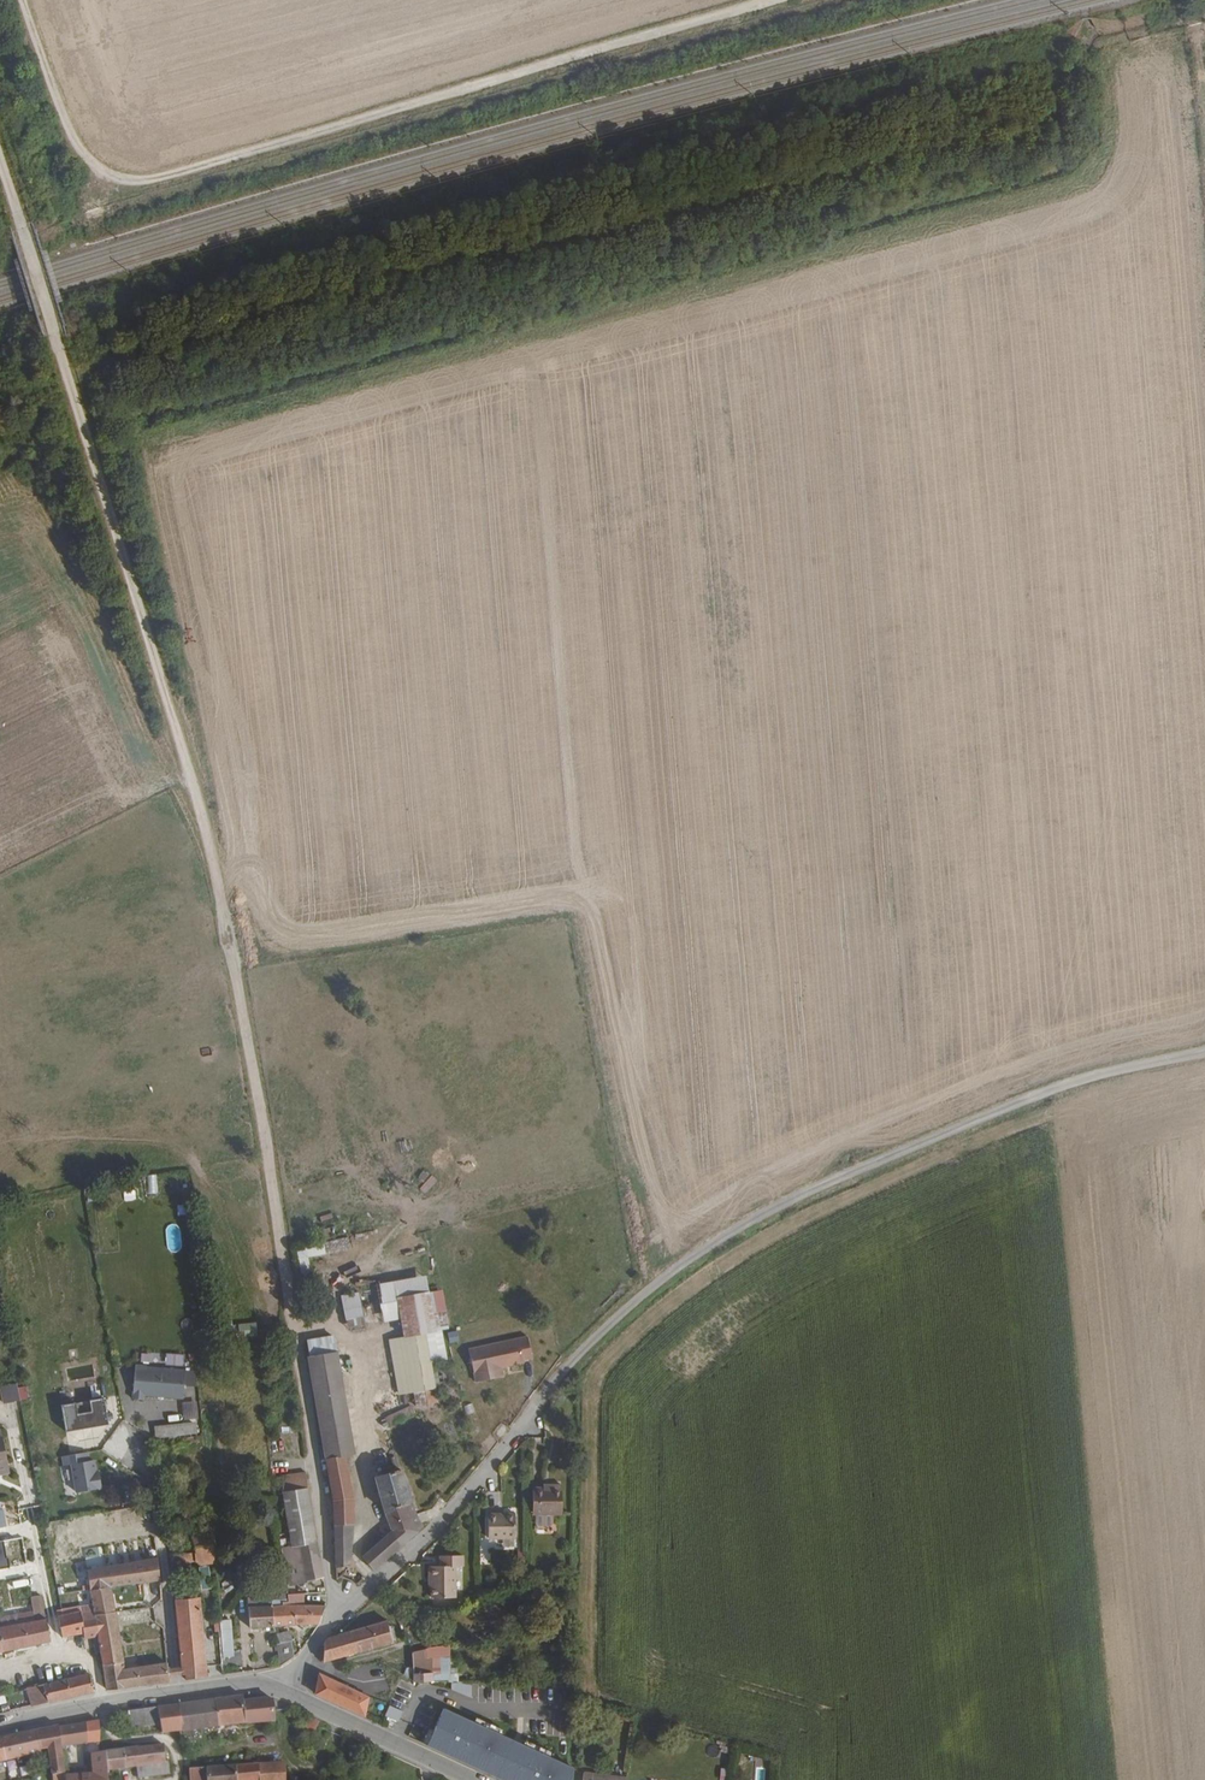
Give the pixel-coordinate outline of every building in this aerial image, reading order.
[(403,1189),(401,1173),(394,1173),(395,1190),(403,1189)] [(331,1227),(319,1228),(320,1239),(331,1238),(331,1227)] [(303,1262),(305,1268),(319,1265),(318,1259),(303,1262)] [(437,1328),(430,1294),(402,1298),(405,1316),(407,1333),(428,1329),(428,1330),(437,1328)] [(405,1316),(402,1298),(396,1299),(398,1314),(400,1317),(405,1316)] [(398,1314),(396,1299),(349,1307),(352,1325),(400,1317),(398,1314)] [(428,1330),(428,1329),(407,1333),(420,1405),(440,1402),(428,1330)] [(457,1329),(447,1331),(449,1341),(459,1340),(457,1329)] [(420,1405),(407,1333),(394,1335),(406,1407),(420,1405)] [(478,1346),(484,1379),(511,1373),(510,1364),(512,1363),(514,1361),(519,1360),(521,1362),(529,1360),(531,1357),(541,1355),(537,1334),(478,1346)] [(338,1346),(336,1336),(310,1340),(312,1350),(338,1346)] [(356,1449),(338,1346),(312,1350),(335,1480),(337,1496),(340,1529),(341,1565),(353,1562),(356,1520),(353,1482),(348,1451),(356,1449)] [(184,1366),(136,1363),(133,1397),(145,1399),(145,1394),(184,1397),(184,1366)] [(21,1401),(18,1387),(6,1390),(9,1404),(21,1401)] [(76,1400),(63,1402),(67,1428),(110,1422),(105,1395),(91,1397),(93,1408),(78,1410),(76,1400)] [(16,1424),(24,1423),(20,1402),(12,1404),(16,1424)] [(203,1435),(201,1415),(175,1418),(178,1438),(203,1435)] [(9,1468),(3,1436),(0,1436),(0,1470),(9,1468)] [(89,1451),(62,1455),(63,1464),(73,1462),(76,1489),(103,1487),(100,1468),(97,1468),(96,1457),(90,1457),(89,1451)] [(419,1511),(401,1470),(377,1477),(396,1529),(367,1557),(378,1570),(385,1562),(401,1547),(403,1549),(428,1526),(419,1511)] [(319,1540),(309,1474),(285,1477),(295,1544),(319,1540)] [(567,1515),(567,1486),(557,1486),(557,1489),(549,1489),(540,1489),(539,1514),(567,1515)] [(523,1541),(523,1517),(502,1517),(502,1521),(493,1521),(493,1541),(523,1541)] [(217,1563),(214,1536),(195,1539),(197,1551),(198,1563),(203,1565),(217,1563)] [(326,1575),(319,1540),(295,1544),(286,1545),(293,1582),(326,1575)] [(198,1563),(197,1551),(173,1555),(174,1564),(195,1561),(198,1563)] [(446,1565),(435,1565),(436,1577),(438,1577),(439,1595),(461,1596),(461,1567),(468,1567),(468,1555),(446,1555),(446,1565)] [(162,1579),(160,1558),(90,1570),(93,1590),(112,1587),(162,1579)] [(202,1587),(210,1587),(210,1573),(201,1573),(202,1587)] [(115,1611),(112,1587),(93,1590),(96,1605),(97,1613),(115,1611)] [(322,1622),(328,1604),(304,1605),(304,1592),(291,1593),(292,1601),(287,1601),(287,1605),(279,1605),(279,1626),(321,1625),(322,1622)] [(213,1674),(207,1625),(204,1594),(179,1596),(187,1678),(213,1674)] [(101,1636),(97,1613),(96,1605),(83,1607),(83,1610),(87,1634),(88,1638),(101,1636)] [(279,1626),(279,1605),(254,1605),(255,1626),(279,1626)] [(87,1634),(83,1610),(63,1613),(67,1638),(87,1634)] [(50,1617),(49,1611),(38,1613),(39,1619),(50,1617)] [(124,1667),(115,1611),(97,1613),(101,1636),(109,1688),(172,1680),(171,1662),(137,1667),(132,1663),(126,1664),(126,1666),(124,1667)] [(15,1616),(0,1619),(0,1627),(16,1623),(15,1616)] [(50,1617),(39,1619),(16,1623),(0,1627),(0,1651),(55,1640),(50,1617)] [(238,1656),(232,1618),(222,1620),(229,1657),(238,1656)] [(327,1661),(359,1651),(381,1645),(398,1640),(392,1620),(366,1629),(346,1635),(334,1639),(327,1643),(327,1661)] [(282,1634),(284,1642),(281,1643),(286,1665),(287,1665),(304,1650),(300,1645),(297,1649),(293,1632),(282,1634)] [(438,1682),(435,1647),(416,1652),(418,1681),(418,1682),(438,1682)] [(418,1681),(399,1668),(401,1688),(419,1686),(418,1682),(418,1681)] [(95,1690),(91,1673),(70,1679),(74,1695),(95,1690)] [(374,1696),(325,1673),(322,1694),(371,1716),(374,1696)] [(74,1695),(70,1679),(46,1685),(50,1701),(74,1695)] [(50,1701),(46,1685),(30,1689),(33,1705),(50,1701)] [(276,1724),(277,1701),(248,1705),(247,1699),(204,1704),(208,1729),(241,1725),(276,1724)] [(208,1729),(204,1704),(159,1710),(163,1728),(166,1747),(168,1759),(188,1757),(185,1732),(208,1729)] [(163,1728),(159,1710),(130,1713),(132,1732),(163,1728)] [(310,1716),(305,1728),(314,1732),(319,1720),(310,1716)] [(99,1742),(99,1724),(85,1726),(87,1744),(99,1742)] [(87,1744),(85,1726),(58,1730),(61,1748),(87,1744)] [(58,1730),(58,1728),(45,1729),(48,1748),(51,1768),(54,1767),(55,1774),(52,1775),(53,1779),(65,1779),(65,1778),(61,1748),(58,1730)] [(48,1748),(45,1729),(35,1730),(40,1750),(48,1748)] [(40,1750),(35,1730),(10,1736),(16,1758),(41,1752),(40,1750)] [(10,1736),(0,1738),(0,1762),(16,1758),(10,1736)] [(168,1759),(166,1747),(108,1753),(110,1771),(169,1765),(168,1759)] [(108,1777),(110,1777),(110,1771),(108,1753),(96,1754),(96,1775),(65,1778),(65,1779),(108,1779),(108,1777)] [(188,1757),(168,1759),(169,1765),(172,1779),(191,1779),(190,1771),(188,1757)] [(284,1762),(260,1764),(262,1779),(286,1779),(284,1762)] [(525,1772),(505,1763),(499,1777),(506,1779),(521,1779),(525,1772)] [(260,1764),(190,1771),(191,1779),(262,1779),(260,1764)] [(719,1778),(728,1779),(730,1769),(720,1768),(719,1778)] [(628,1778),(586,1772),(585,1779),(628,1779),(628,1778)]
